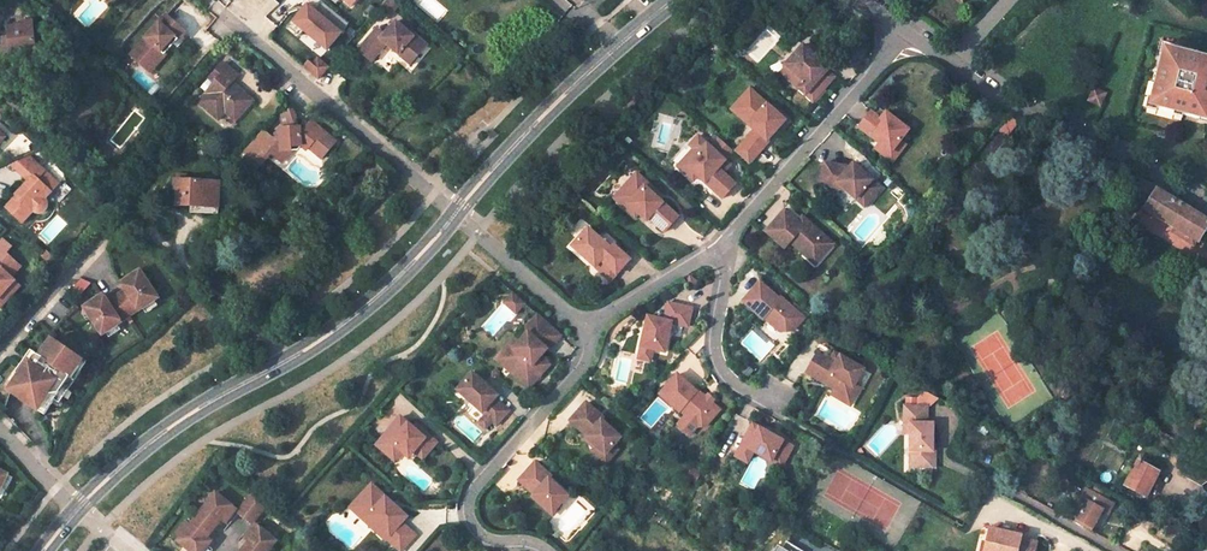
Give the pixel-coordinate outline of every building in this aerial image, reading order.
[(350,22),(324,0),(316,10),(309,4),(303,11),(300,9),(288,24),(301,34),(305,29),(328,48),(350,22)] [(399,0),(384,0),(380,5),(387,10),(390,7),(392,9),(400,0),(399,0)] [(309,4),(307,2),(300,9),(303,11),(309,4)] [(166,14),(130,54),(142,64),(148,57),(157,64),(166,54),(165,53),(161,50),(174,36),(178,39),(179,40),(186,32),(166,14)] [(377,26),(359,48),(372,59),(384,45),(387,41),(390,44),(411,62),(420,51),(415,47),(422,38),(410,28),(409,30),(396,19),(384,32),(377,26)] [(32,22),(24,23),(24,27),(9,28),(10,38),(3,39),(4,47),(1,47),(2,56),(12,55),(23,54),(24,64),(24,65),(47,63),(45,42),(34,42),(32,22)] [(165,53),(178,39),(174,36),(161,50),(165,53)] [(427,43),(422,38),(415,47),(420,51),(427,43)] [(806,44),(788,62),(806,80),(800,87),(807,93),(815,85),(831,68),(806,44)] [(1170,46),(1162,45),(1160,52),(1168,54),(1170,46)] [(1149,96),(1157,98),(1155,106),(1173,110),(1173,108),(1181,110),(1181,112),(1206,118),(1206,115),(1206,56),(1196,53),(1195,55),(1187,53),(1187,51),(1170,46),(1168,54),(1160,52),(1156,70),(1157,71),(1155,79),(1154,79),(1149,96)] [(13,64),(24,64),(23,54),(12,55),(13,64)] [(12,55),(2,56),(13,64),(12,55)] [(142,64),(151,71),(157,64),(148,57),(142,64)] [(308,59),(304,64),(318,76),(328,65),(318,57),(312,63),(308,59)] [(197,103),(210,113),(216,106),(224,112),(235,121),(252,100),(234,85),(231,88),(227,85),(230,82),(236,75),(221,62),(207,78),(213,83),(197,103)] [(840,77),(831,68),(815,85),(824,94),(840,77)] [(750,89),(737,104),(753,119),(749,125),(754,130),(743,143),(757,155),(769,141),(767,140),(785,120),(750,89)] [(1093,94),(1088,103),(1098,108),(1103,99),(1093,94)] [(1157,98),(1149,96),(1148,103),(1155,106),(1157,98)] [(753,119),(737,104),(732,110),(749,125),(753,119)] [(216,106),(210,113),(217,120),(224,112),(216,106)] [(883,121),(870,111),(858,127),(879,142),(891,151),(899,139),(907,129),(888,114),(883,121)] [(1011,116),(998,129),(1006,138),(1014,131),(1012,130),(1021,120),(1011,116)] [(263,129),(245,150),(256,159),(261,153),(266,157),(271,152),(277,156),(282,150),(292,149),(292,145),(301,144),(306,148),(309,145),(322,156),(336,138),(311,119),(304,127),(300,128),(300,125),(280,127),(282,136),(274,138),(263,129)] [(726,160),(699,136),(691,145),(695,149),(700,153),(688,166),(698,176),(724,198),(736,184),(724,173),(719,168),(726,160)] [(734,151),(720,138),(713,145),(728,158),(734,151)] [(891,151),(879,142),(875,147),(892,160),(905,143),(899,139),(891,151)] [(757,155),(743,143),(737,150),(751,163),(757,155)] [(282,150),(277,156),(282,161),(292,149),(282,150)] [(700,153),(695,149),(679,166),(694,181),(698,176),(688,166),(700,153)] [(737,150),(735,153),(749,165),(751,163),(737,150)] [(46,171),(30,155),(12,163),(29,180),(28,181),(28,185),(25,188),(23,186),(16,194),(17,195),(7,206),(23,221),(34,210),(36,212),(39,212),(43,212),(45,210),(47,208),(48,205),(48,202),(45,197),(51,191),(38,179),(46,171)] [(724,173),(731,165),(726,160),(719,168),(724,173)] [(868,175),(854,163),(850,168),(849,167),(824,162),(820,184),(833,187),(834,181),(838,182),(865,206),(881,187),(875,181),(870,182),(865,178),(868,175)] [(666,231),(680,216),(657,195),(647,186),(650,183),(639,171),(621,192),(631,202),(630,203),(642,213),(649,220),(651,217),(666,231)] [(1135,175),(1128,188),(1148,201),(1145,205),(1185,229),(1182,233),(1193,239),(1195,235),(1197,237),(1205,225),(1206,226),(1206,218),(1135,175)] [(180,191),(180,195),(180,206),(221,207),(222,182),(177,180),(176,191),(180,191)] [(660,191),(650,183),(647,186),(657,195),(660,191)] [(630,203),(631,202),(621,192),(617,197),(638,218),(642,213),(630,203)] [(132,210),(122,222),(134,233),(144,222),(132,210)] [(786,211),(767,232),(785,249),(791,242),(800,250),(804,246),(819,260),(833,244),(807,221),(802,227),(786,211)] [(612,247),(590,227),(574,245),(596,265),(602,259),(618,273),(631,258),(615,244),(612,247)] [(15,280),(11,277),(21,266),(6,252),(12,246),(2,237),(0,240),(0,296),(15,280)] [(804,246),(800,250),(815,264),(819,260),(804,246)] [(869,275),(889,254),(882,247),(867,263),(863,269),(869,275)] [(602,259),(596,265),(612,279),(618,273),(602,259)] [(126,290),(115,297),(128,317),(139,309),(140,310),(144,308),(155,300),(159,298),(141,270),(126,280),(130,288),(126,290)] [(688,277),(684,283),(691,288),(695,282),(688,277)] [(15,280),(0,296),(0,308),(20,285),(15,280)] [(126,280),(122,283),(126,290),(130,288),(126,280)] [(780,297),(761,280),(744,298),(762,316),(763,314),(779,330),(792,329),(803,317),(781,296),(780,297)] [(99,297),(104,304),(108,302),(104,294),(99,297)] [(524,304),(513,294),(505,303),(516,313),(524,304)] [(104,304),(99,297),(84,307),(103,335),(106,332),(118,325),(122,322),(121,321),(128,317),(115,297),(108,302),(104,304)] [(155,300),(144,308),(147,313),(158,306),(155,300)] [(651,349),(663,352),(670,322),(686,326),(690,308),(667,303),(663,320),(646,316),(639,346),(651,349)] [(560,335),(536,314),(523,328),(529,333),(527,334),(502,363),(529,388),(542,373),(539,370),(547,362),(541,357),(548,351),(547,349),(560,335)] [(118,325),(106,332),(110,337),(121,330),(118,325)] [(522,329),(496,359),(502,363),(527,334),(522,329)] [(25,368),(9,392),(17,397),(45,415),(59,395),(76,369),(79,365),(73,361),(76,356),(52,339),(40,357),(39,356),(36,355),(33,357),(30,361),(25,368)] [(651,349),(639,346),(637,358),(648,361),(651,349)] [(836,365),(818,354),(807,373),(835,389),(848,397),(856,384),(864,369),(841,357),(836,365)] [(25,357),(20,365),(25,368),(30,361),(25,357)] [(547,362),(539,370),(542,373),(550,365),(547,362)] [(81,373),(76,369),(59,395),(64,398),(81,373)] [(498,395),(473,373),(457,390),(485,415),(491,421),(496,425),(509,411),(495,398),(498,395)] [(697,391),(678,374),(660,394),(680,411),(681,411),(686,415),(698,426),(699,427),(706,426),(720,410),(712,402),(704,395),(698,390),(697,391)] [(848,397),(835,389),(832,395),(850,405),(861,387),(856,384),(848,397)] [(1066,388),(1060,397),(1067,401),(1072,391),(1066,388)] [(706,393),(704,395),(712,402),(714,400),(706,393)] [(599,414),(586,402),(570,421),(587,436),(586,437),(596,446),(606,454),(614,445),(621,437),(597,416),(599,414)] [(909,424),(907,466),(930,467),(932,425),(926,424),(927,410),(904,408),(903,423),(909,424)] [(491,421),(485,415),(479,421),(486,427),(491,421)] [(698,426),(686,415),(680,422),(683,428),(690,435),(698,426)] [(413,427),(401,417),(377,445),(390,456),(397,448),(402,452),(405,453),(409,447),(414,452),(423,459),(437,442),(422,429),(419,433),(413,427)] [(422,429),(416,424),(413,427),(419,433),(422,429)] [(742,445),(736,457),(748,463),(754,452),(765,458),(768,451),(785,460),(793,446),(759,428),(756,433),(752,430),(743,445),(742,445)] [(606,454),(596,446),(592,451),(606,463),(618,449),(614,445),(606,454)] [(409,447),(405,453),(410,457),(414,452),(409,447)] [(402,452),(397,448),(390,456),(395,460),(402,452)] [(768,451),(765,458),(782,466),(785,460),(768,451)] [(1197,452),(1183,475),(1201,486),(1206,481),(1206,458),(1197,452)] [(1145,496),(1161,466),(1140,454),(1124,484),(1145,496)] [(545,475),(535,464),(517,481),(530,496),(529,497),(537,504),(540,501),(544,501),(552,510),(564,500),(547,482),(542,477),(545,475)] [(692,470),(687,479),(695,483),(700,474),(692,470)] [(7,476),(1,489),(7,491),(13,479),(7,476)] [(393,501),(372,482),(356,501),(370,514),(365,519),(371,525),(386,538),(387,537),(401,549),(416,534),(402,521),(407,515),(399,507),(396,510),(390,505),(393,501)] [(1113,495),(1097,486),(1093,494),(1087,491),(1082,499),(1088,503),(1077,523),(1093,532),(1104,511),(1110,514),(1115,505),(1109,502),(1113,495)] [(268,500),(255,489),(235,513),(249,524),(268,500)] [(214,492),(188,524),(178,537),(175,539),(189,550),(200,550),(206,543),(201,540),(205,535),(203,533),(213,522),(215,523),(219,519),(223,522),(235,509),(214,492)] [(370,514),(356,501),(351,507),(365,519),(370,514)] [(540,501),(537,504),(547,515),(552,510),(544,501),(540,501)] [(178,537),(188,524),(184,521),(174,533),(178,537)] [(254,524),(243,538),(247,541),(243,546),(246,548),(243,550),(266,550),(275,540),(254,524)] [(1039,542),(1022,538),(1023,535),(993,528),(987,550),(1037,550),(1039,542)] [(795,550),(797,546),(782,536),(773,550),(797,550),(795,550)]
